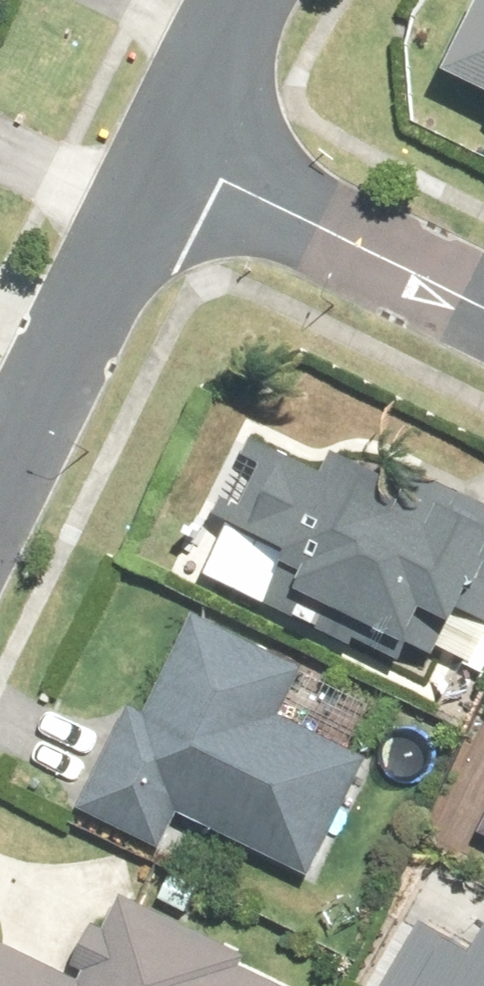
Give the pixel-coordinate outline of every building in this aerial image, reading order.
[(430,80),(483,107),(483,1),(482,0),(470,0),(430,80)] [(418,648),(440,600),(482,620),(483,617),(483,483),(388,437),(371,473),(240,411),(181,535),(405,641),(418,648)] [(153,853),(171,818),(307,881),(363,759),(348,753),(365,715),(312,690),(295,730),(265,716),(286,672),(185,624),(141,719),(118,710),(70,814),(153,853)] [(468,839),(483,847),(483,808),(468,839)] [(230,974),(237,959),(118,902),(102,936),(85,928),(59,982),(0,954),(0,985),(254,985),(230,974)] [(448,909),(428,947),(404,935),(378,985),(483,985),(483,927),(448,909)]
